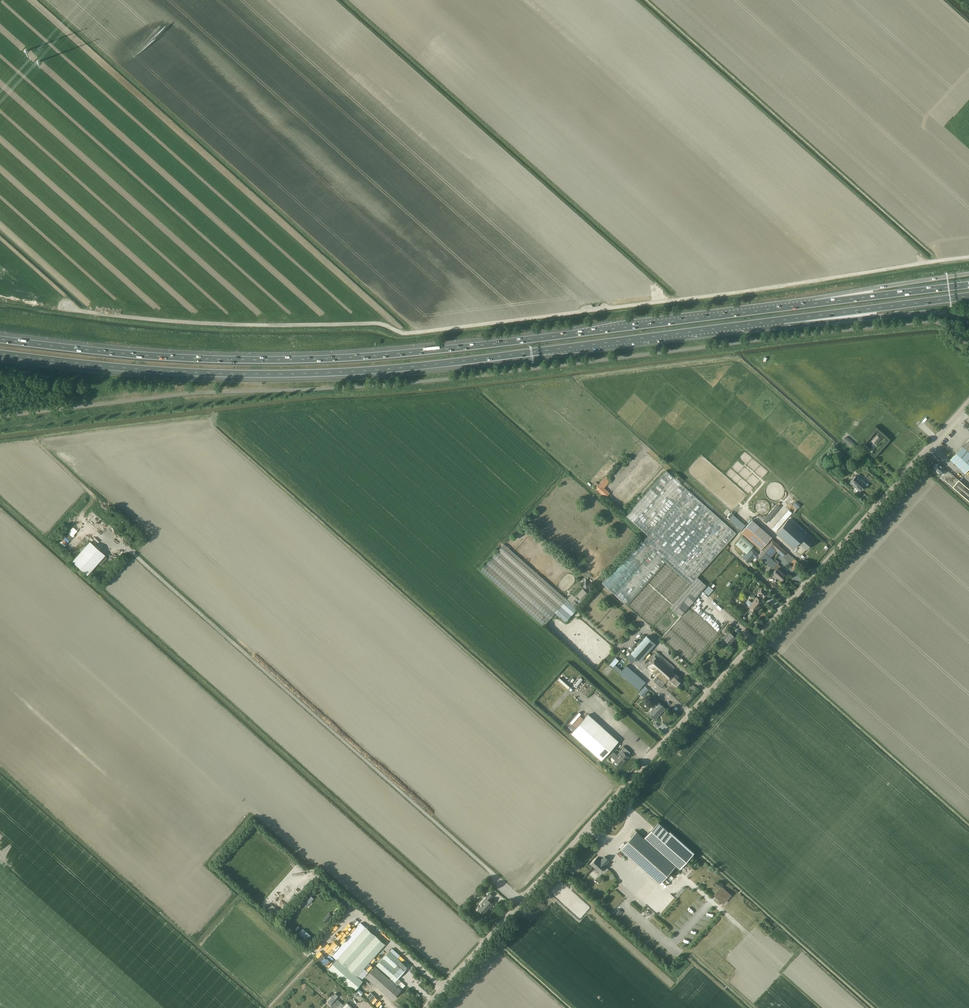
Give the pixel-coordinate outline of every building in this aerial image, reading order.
[(877,434),(871,440),(876,444),(881,438),(877,434)] [(853,448),(854,447),(856,445),(846,436),(843,440),(853,448)] [(964,448),(962,446),(950,460),(965,473),(968,468),(968,443),(964,448)] [(839,449),(835,454),(843,460),(846,456),(839,449)] [(951,485),(957,478),(956,477),(951,477),(945,471),(937,464),(936,464),(934,466),(935,467),(934,468),(941,475),(940,477),(947,482),(951,485)] [(666,470),(626,515),(648,535),(689,490),(666,470)] [(595,488),(606,497),(609,493),(602,487),(606,484),(604,482),(608,478),(606,476),(595,488)] [(865,485),(865,484),(866,482),(862,479),(860,480),(856,477),(851,482),(860,491),(865,485)] [(957,478),(951,485),(968,501),(968,489),(957,478)] [(736,533),(689,490),(648,535),(643,541),(605,585),(652,627),(671,607),(675,611),(675,612),(680,617),(698,595),(707,585),(697,577),(736,533)] [(793,504),(798,508),(801,505),(796,500),(793,504)] [(777,502),(764,520),(768,523),(781,505),(777,502)] [(726,516),(741,527),(745,522),(730,511),(726,516)] [(752,520),(742,532),(761,550),(772,538),(752,520)] [(807,549),(813,542),(789,520),(777,533),(794,548),(799,543),(807,549)] [(735,543),(747,553),(754,545),(743,535),(735,543)] [(791,563),(794,558),(773,539),(759,554),(758,555),(759,556),(766,563),(773,568),(776,570),(772,575),(777,579),(778,577),(782,581),(786,576),(778,569),(780,566),(771,557),(777,551),(791,563)] [(73,561),(88,574),(105,555),(89,542),(73,561)] [(567,599),(504,544),(481,570),(544,626),(553,616),(567,599)] [(746,558),(745,560),(746,561),(752,555),(756,559),(759,556),(758,555),(756,554),(754,553),(754,552),(752,550),(745,557),(746,558)] [(581,585),(586,589),(591,583),(586,579),(581,585)] [(577,595),(583,600),(589,593),(583,588),(577,595)] [(764,598),(768,593),(763,589),(759,593),(764,598)] [(567,599),(553,616),(555,618),(557,615),(565,622),(577,609),(575,607),(579,604),(576,601),(578,599),(572,594),(567,599)] [(756,612),(763,603),(758,598),(750,606),(752,607),(751,609),(753,611),(754,610),(756,612)] [(728,631),(726,629),(723,632),(726,634),(723,637),(730,644),(736,637),(731,633),(730,633),(728,631)] [(640,661),(656,644),(647,636),(632,653),(640,661)] [(675,687),(682,680),(672,670),(675,667),(671,663),(660,654),(647,667),(661,680),(654,688),(658,692),(668,681),(675,687)] [(610,663),(613,666),(619,660),(616,657),(610,663)] [(623,668),(621,667),(618,670),(625,676),(631,669),(627,665),(623,668)] [(632,672),(637,676),(642,671),(638,666),(632,672)] [(639,676),(636,680),(643,685),(646,681),(639,676)] [(577,686),(583,678),(581,677),(575,684),(577,686)] [(656,719),(666,708),(659,702),(649,713),(656,719)] [(583,717),(580,715),(582,713),(579,711),(570,722),(576,727),(583,719),(582,718),(583,717)] [(602,760),(619,741),(588,714),(572,733),(602,760)] [(621,765),(629,756),(623,751),(615,760),(621,765)] [(658,822),(644,837),(675,865),(675,864),(679,868),(693,852),(658,822)] [(637,830),(620,849),(659,883),(675,865),(644,837),(637,830)] [(597,858),(591,864),(600,872),(605,866),(605,865),(609,860),(605,856),(600,861),(597,858)] [(722,886),(714,895),(723,904),(731,895),(722,886)] [(493,904),(489,901),(494,896),(490,892),(486,898),(480,904),(481,905),(478,908),(479,908),(478,910),(483,914),(489,908),(493,904)] [(618,907),(614,913),(619,916),(623,910),(618,907)] [(361,922),(332,954),(337,959),(329,968),(354,991),(363,980),(362,979),(369,972),(364,968),(385,944),(361,922)] [(299,932),(307,940),(312,935),(304,928),(299,932)] [(408,966),(398,957),(400,955),(392,949),(390,951),(390,950),(377,965),(395,981),(398,984),(401,981),(398,978),(408,966)] [(392,999),(400,989),(375,967),(366,976),(392,999)] [(368,995),(367,996),(374,1003),(378,998),(374,995),(376,993),(373,991),(367,986),(363,990),(368,995)] [(399,1005),(409,997),(404,992),(395,1001),(399,1005)] [(331,1006),(329,1007),(337,1007),(341,1003),(337,999),(331,1006)]
